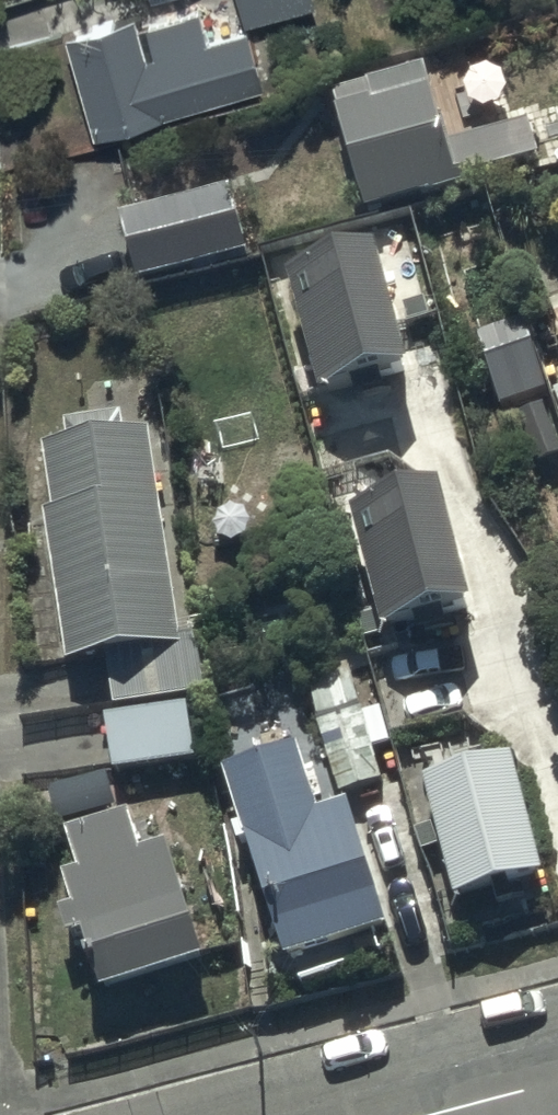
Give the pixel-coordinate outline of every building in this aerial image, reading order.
[(241,18),(305,2),(304,0),(236,0),(241,18)] [(130,12),(63,31),(93,135),(263,85),(246,28),(206,40),(197,9),(150,23),(158,52),(143,56),(130,12)] [(418,66),(329,92),(365,216),(545,163),(534,123),(443,150),(418,66)] [(228,189),(117,217),(134,286),(245,258),(228,189)] [(373,257),(283,279),(313,398),(402,377),(373,257)] [(547,308),(557,337),(557,303),(547,308)] [(477,334),(496,405),(512,401),(527,460),(557,451),(557,420),(547,378),(557,375),(545,328),(526,333),(523,321),(477,334)] [(118,413),(60,421),(63,442),(38,445),(47,512),(40,513),(60,661),(107,655),(113,704),(205,692),(197,633),(176,636),(148,430),(121,433),(118,413)] [(432,483),(349,502),(380,633),(463,613),(432,483)] [(344,657),(305,669),(340,791),(379,780),(344,657)] [(186,707),(104,717),(110,771),(192,760),(186,707)] [(294,747),(220,771),(281,961),(383,928),(343,802),(315,811),(294,747)] [(551,889),(517,768),(430,792),(464,913),(551,889)] [(125,815),(64,830),(74,872),(58,876),(66,908),(56,911),(64,940),(78,936),(92,992),(198,965),(168,846),(135,854),(125,815)]
